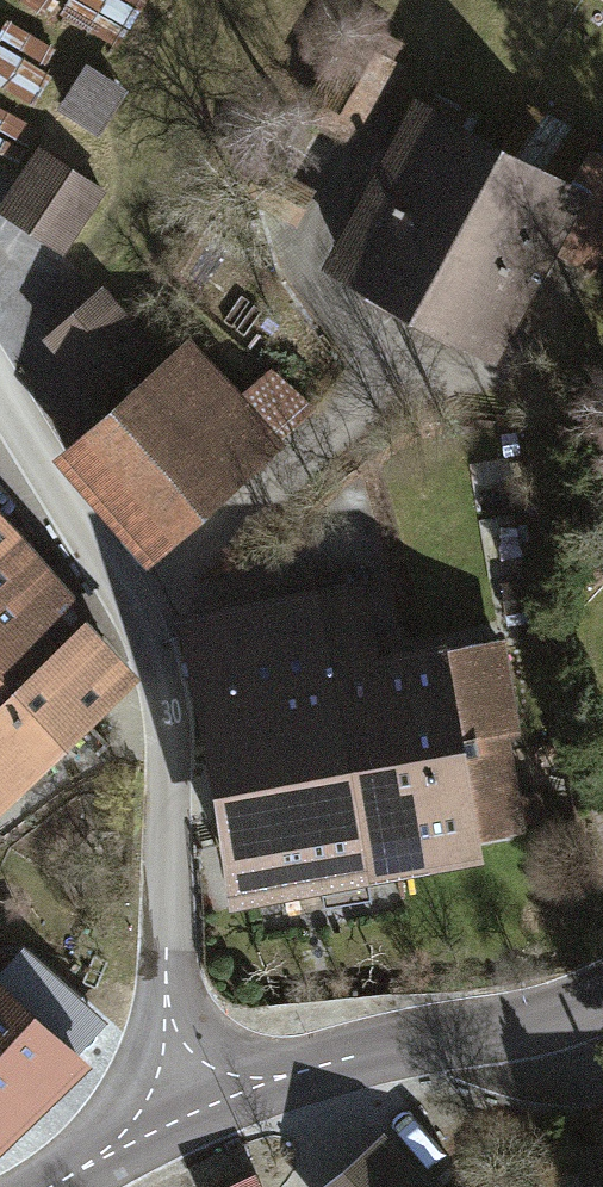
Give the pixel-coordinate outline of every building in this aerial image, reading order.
[(360,38),(324,102),(369,128),(406,64),(360,38)] [(89,63),(68,111),(103,127),(125,80),(89,63)] [(321,263),(409,310),(504,134),(417,87),(321,263)] [(504,134),(409,310),(496,357),(555,249),(596,271),(602,257),(602,158),(587,149),(575,172),(504,134)] [(0,202),(0,211),(63,255),(109,189),(43,142),(0,202)] [(101,283),(41,336),(103,406),(163,353),(101,283)] [(103,406),(52,452),(151,563),(284,445),(184,334),(163,353),(103,406)] [(140,674),(84,615),(91,608),(0,512),(0,806),(140,674)] [(178,608),(233,903),(485,856),(481,834),(540,823),(505,633),(446,644),(444,636),(377,648),(363,574),(178,608)] [(538,576),(502,583),(509,619),(546,611),(538,576)] [(92,1058),(0,978),(0,1143),(92,1058)] [(383,1130),(317,1186),(432,1186),(383,1130)] [(257,1175),(229,1186),(263,1186),(257,1175)]
